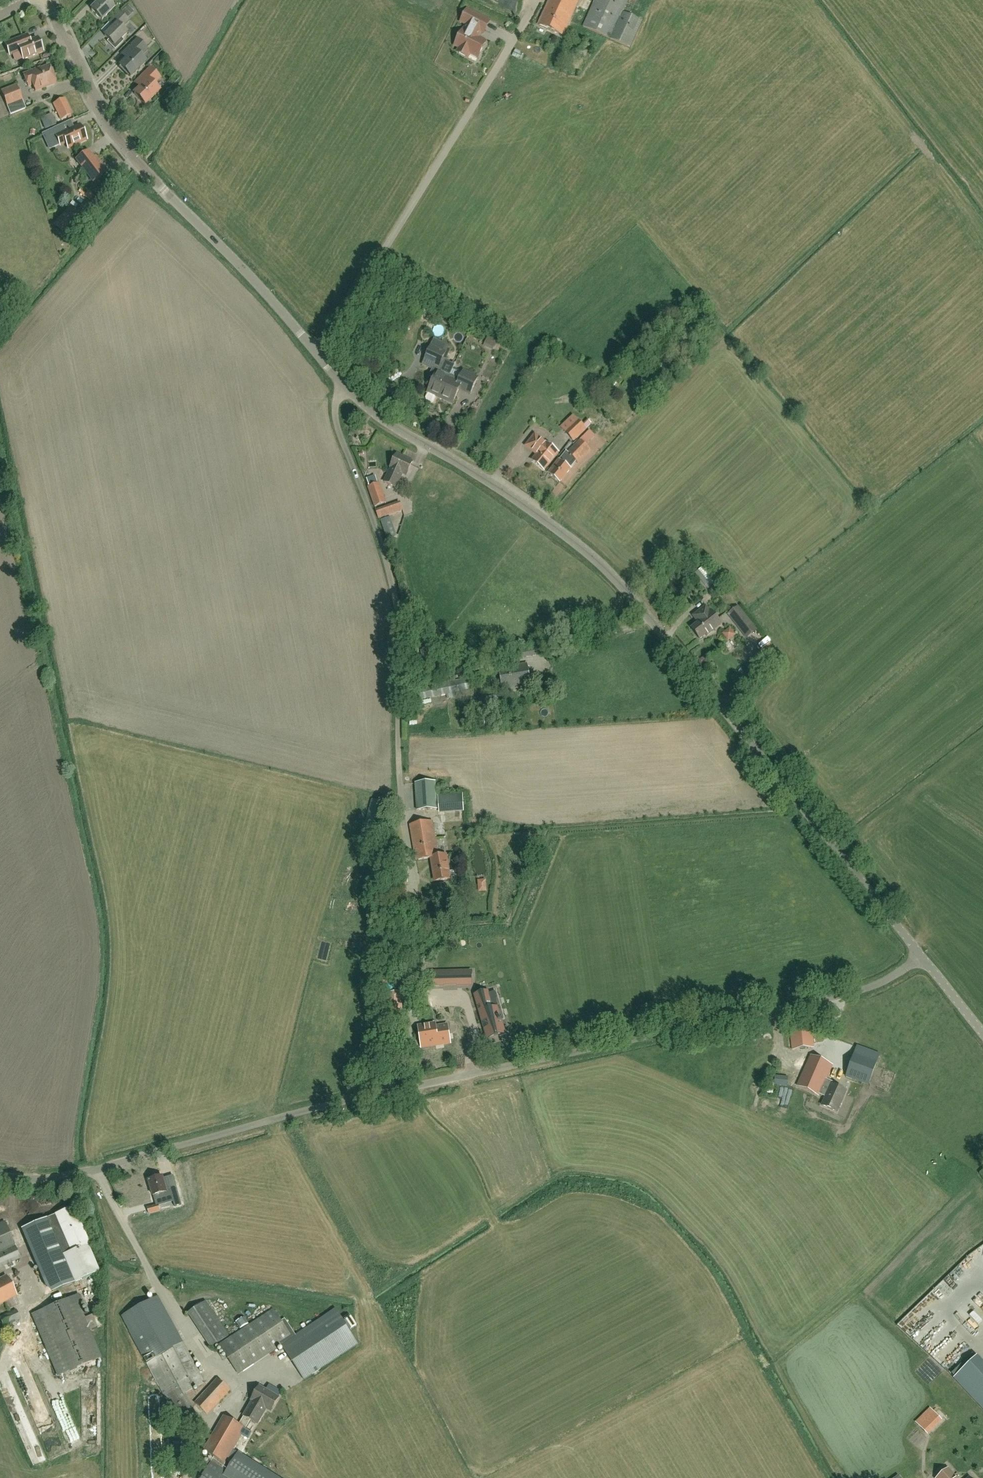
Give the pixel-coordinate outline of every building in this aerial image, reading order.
[(91,10),(101,21),(113,9),(106,3),(109,0),(100,0),(91,10)] [(539,25),(562,36),(579,0),(550,0),(539,25)] [(639,20),(622,12),(627,0),(594,0),(582,27),(627,47),(639,20)] [(125,17),(131,11),(125,5),(119,11),(125,17)] [(486,42),(479,39),(482,33),(483,34),(489,22),(467,10),(461,22),(466,25),(463,31),(455,46),(459,48),(458,51),(459,53),(466,57),(468,56),(471,51),(478,55),(477,57),(478,58),(486,42)] [(113,27),(104,37),(108,41),(107,42),(114,50),(123,41),(121,39),(126,34),(120,29),(127,22),(119,13),(109,23),(113,27)] [(37,39),(30,42),(27,36),(5,44),(10,56),(20,52),(23,61),(42,53),(37,39)] [(147,50),(137,40),(121,55),(126,60),(120,67),(130,77),(144,64),(139,58),(147,50)] [(39,70),(23,76),(28,88),(33,86),(35,92),(55,85),(51,76),(53,75),(54,74),(52,70),(51,69),(49,70),(48,68),(40,71),(39,70)] [(133,84),(138,90),(133,95),(144,106),(158,92),(152,86),(160,79),(150,69),(140,78),(140,77),(133,84)] [(7,108),(23,102),(16,85),(0,91),(7,108)] [(54,105),(61,120),(71,115),(64,100),(54,105)] [(43,129),(54,125),(50,113),(39,117),(43,129)] [(52,129),(56,137),(60,146),(65,143),(68,149),(86,141),(79,126),(73,129),(64,133),(61,125),(52,129)] [(87,153),(76,161),(93,183),(106,172),(95,157),(92,160),(87,153)] [(690,325),(686,329),(692,335),(696,331),(690,325)] [(481,346),(491,350),(495,341),(486,337),(481,346)] [(439,399),(450,376),(440,372),(443,366),(440,365),(445,353),(431,347),(425,359),(435,364),(429,377),(433,379),(427,393),(428,393),(425,398),(426,400),(431,402),(433,402),(435,397),(439,399)] [(439,399),(452,405),(459,389),(470,394),(471,392),(478,378),(463,371),(462,373),(453,369),(450,376),(439,399)] [(574,443),(587,430),(577,419),(564,432),(574,443)] [(590,450),(586,446),(594,437),(590,433),(581,442),(580,441),(568,453),(566,451),(559,460),(558,460),(548,473),(560,483),(571,470),(564,465),(571,456),(578,463),(590,450)] [(544,470),(558,453),(546,443),(545,444),(534,435),(526,446),(537,455),(532,461),(544,470)] [(413,462),(397,455),(384,483),(395,488),(402,474),(406,476),(413,462)] [(379,484),(368,488),(375,507),(386,503),(379,484)] [(400,505),(377,513),(379,519),(403,511),(400,505)] [(707,588),(715,580),(701,566),(693,573),(707,588)] [(699,624),(691,629),(699,640),(706,636),(707,637),(722,626),(711,612),(710,613),(706,608),(694,617),(699,624)] [(738,608),(728,615),(741,631),(750,624),(738,608)] [(721,624),(728,619),(724,613),(717,618),(721,624)] [(729,627),(720,633),(726,641),(735,635),(729,627)] [(768,642),(758,650),(766,660),(776,651),(768,642)] [(422,650),(423,668),(433,667),(432,649),(422,650)] [(496,654),(472,660),(474,669),(498,663),(496,654)] [(527,664),(499,669),(502,692),(531,687),(527,664)] [(411,691),(413,702),(471,689),(469,678),(411,691)] [(416,784),(418,811),(437,810),(435,782),(416,784)] [(463,794),(438,795),(439,813),(464,811),(463,794)] [(432,822),(410,826),(416,861),(431,859),(435,882),(450,880),(449,878),(455,877),(454,871),(449,872),(446,856),(438,857),(432,822)] [(477,892),(486,891),(485,879),(476,880),(477,892)] [(407,893),(407,888),(406,882),(394,883),(394,894),(407,893)] [(431,972),(431,986),(443,986),(457,986),(471,985),(471,972),(457,972),(443,972),(431,972)] [(487,1038),(504,1033),(501,1020),(497,1008),(492,1010),(488,994),(487,993),(475,996),(487,1038)] [(453,1007),(454,1018),(465,1018),(464,1006),(453,1007)] [(435,1024),(418,1027),(420,1037),(419,1037),(420,1044),(421,1044),(421,1048),(436,1045),(444,1044),(450,1043),(448,1030),(436,1032),(436,1027),(435,1024)] [(790,1026),(792,1050),(814,1048),(811,1024),(790,1026)] [(846,1077),(869,1085),(879,1056),(857,1048),(846,1077)] [(811,1056),(798,1086),(820,1096),(820,1095),(826,1097),(822,1106),(836,1112),(846,1091),(831,1084),(828,1091),(823,1089),(833,1065),(811,1056)] [(774,1086),(788,1087),(788,1077),(775,1076),(774,1086)] [(149,1181),(153,1196),(159,1195),(160,1199),(172,1195),(174,1205),(182,1203),(177,1188),(174,1179),(164,1182),(163,1177),(149,1181)] [(161,1212),(161,1211),(166,1210),(164,1203),(157,1205),(147,1208),(147,1209),(143,1210),(142,1209),(141,1209),(141,1208),(139,1208),(139,1209),(134,1210),(133,1206),(124,1208),(125,1212),(127,1212),(129,1218),(141,1215),(141,1216),(148,1214),(149,1215),(161,1212)] [(99,1273),(88,1246),(89,1245),(73,1208),(55,1215),(46,1219),(62,1256),(74,1284),(99,1273)] [(73,1284),(46,1219),(21,1230),(48,1294),(73,1284)] [(20,1259),(4,1222),(0,1224),(0,1268),(20,1259)] [(0,1279),(0,1305),(17,1296),(6,1275),(0,1279)] [(78,1303),(82,1302),(79,1295),(36,1313),(31,1315),(57,1377),(101,1358),(90,1332),(94,1330),(102,1327),(97,1316),(93,1318),(92,1315),(85,1318),(78,1303)] [(122,1317),(145,1361),(146,1361),(178,1421),(195,1412),(185,1393),(204,1383),(182,1341),(158,1297),(122,1317)] [(206,1302),(189,1313),(211,1348),(228,1336),(206,1302)] [(3,1328),(21,1320),(16,1310),(0,1317),(0,1320),(3,1328)] [(238,1374),(281,1345),(304,1380),(358,1344),(335,1310),(296,1336),(285,1320),(281,1322),(273,1310),(220,1345),(238,1374)] [(966,1333),(958,1325),(932,1351),(936,1356),(947,1345),(951,1349),(966,1333)] [(982,1412),(982,1365),(974,1356),(951,1378),(982,1412)] [(217,1379),(195,1404),(208,1415),(230,1390),(217,1379)] [(260,1386),(252,1400),(253,1401),(266,1408),(271,1411),(279,1398),(260,1386)] [(202,1477),(277,1477),(246,1458),(238,1453),(227,1471),(223,1468),(251,1420),(257,1424),(266,1408),(253,1401),(244,1416),(245,1416),(240,1425),(224,1416),(203,1450),(215,1458),(202,1477)] [(914,1422),(927,1435),(942,1420),(929,1407),(914,1422)] [(948,1469),(938,1477),(956,1477),(948,1469)]
